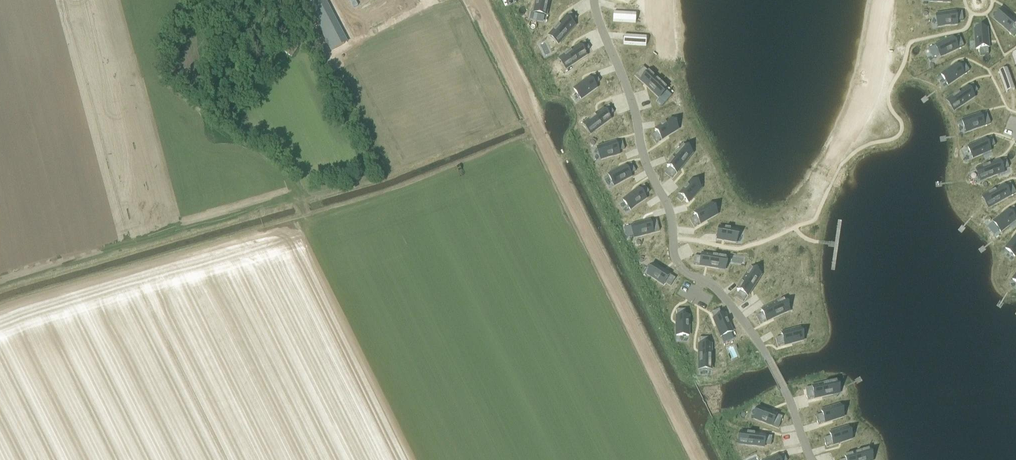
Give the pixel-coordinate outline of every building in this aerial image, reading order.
[(307,3),(331,52),(348,44),(326,0),(313,0),(307,3)] [(534,12),(535,13),(545,15),(546,15),(546,14),(547,10),(549,0),(537,0),(535,7),(534,12)] [(994,19),(1009,32),(1009,31),(1014,36),(1015,33),(1015,22),(1012,19),(1002,10),(994,19)] [(948,13),(936,14),(936,15),(938,27),(957,24),(956,21),(963,20),(962,11),(955,12),(950,12),(949,13),(948,13)] [(531,13),(529,20),(544,23),(545,16),(531,13)] [(550,36),(549,36),(550,37),(558,44),(559,44),(562,40),(575,26),(572,23),(577,18),(570,13),(566,18),(562,22),(561,22),(553,32),(550,36)] [(613,13),(613,21),(632,22),(636,23),(636,22),(632,21),(632,18),(632,15),(636,15),(636,14),(632,14),(613,13)] [(987,28),(974,29),(975,40),(976,48),(979,48),(980,55),(988,54),(988,47),(988,43),(988,41),(988,40),(987,28)] [(946,40),(935,45),(935,46),(940,56),(958,49),(957,48),(964,46),(959,35),(953,38),(953,37),(948,40),(947,40),(946,40)] [(624,36),(623,44),(642,46),(646,46),(646,45),(642,45),(642,42),(643,38),(646,38),(646,37),(643,37),(624,36)] [(559,59),(559,60),(565,69),(566,69),(570,66),(586,55),(584,53),(590,49),(585,42),(580,46),(579,45),(575,48),(574,49),(563,56),(559,59)] [(940,56),(935,46),(928,49),(932,59),(940,56)] [(950,68),(941,75),(948,85),(964,74),(963,74),(969,70),(963,60),(957,64),(953,67),(951,67),(950,68)] [(643,67),(635,75),(641,81),(640,81),(646,86),(647,87),(658,97),(659,98),(667,89),(649,72),(648,72),(643,67)] [(1007,69),(999,72),(1005,89),(1006,93),(1007,93),(1006,89),(1009,88),(1012,87),(1013,90),(1014,90),(1013,87),(1007,69)] [(584,82),(574,89),(581,99),(596,88),(595,85),(600,81),(595,74),(590,78),(589,78),(585,81),(584,82)] [(947,100),(946,101),(947,101),(953,110),(953,111),(954,110),(958,108),(974,97),(972,94),(978,90),(973,83),(967,87),(963,90),(962,90),(961,91),(951,97),(947,100)] [(657,101),(662,106),(672,95),(667,91),(657,101)] [(584,124),(583,124),(584,125),(590,134),(591,134),(595,131),(611,119),(609,117),(614,113),(609,106),(603,110),(599,113),(598,113),(588,121),(584,124)] [(974,116),(962,121),(966,132),(984,125),(990,123),(986,112),(980,114),(974,116)] [(657,133),(651,137),(656,144),(662,140),(665,138),(666,138),(667,137),(678,130),(671,119),(655,130),(657,133)] [(981,141),(967,147),(972,158),(990,150),(989,147),(995,145),(991,137),(985,140),(985,139),(981,141)] [(609,145),(597,148),(601,160),(619,154),(618,151),(625,149),(622,141),(616,143),(610,144),(609,145)] [(669,168),(665,173),(672,178),(676,173),(677,173),(680,169),(681,168),(689,158),(692,154),(692,153),(683,147),(683,146),(682,147),(679,151),(667,166),(669,168)] [(976,169),(976,170),(980,180),(980,181),(981,180),(985,179),(1003,172),(1002,169),(1009,167),(1006,159),(999,161),(994,162),(981,167),(976,169)] [(621,169),(608,176),(614,186),(631,177),(630,174),(636,171),(632,164),(626,167),(625,166),(622,168),(621,169)] [(680,195),(677,198),(682,202),(684,199),(688,203),(692,199),(692,198),(693,197),(701,188),(692,181),(679,195),(680,195)] [(982,196),(982,197),(987,207),(988,207),(993,205),(1010,196),(1015,192),(1010,182),(1004,185),(998,188),(987,194),(982,196)] [(634,192),(623,200),(630,210),(646,199),(644,196),(649,192),(644,185),(639,189),(635,191),(634,192)] [(696,216),(690,220),(694,227),(700,224),(705,221),(706,221),(707,220),(717,215),(711,204),(694,214),(696,216)] [(993,222),(993,223),(999,231),(1000,232),(1015,220),(1015,219),(1015,210),(1013,206),(1008,211),(1008,210),(1004,214),(993,222)] [(643,223),(631,226),(634,236),(634,238),(653,233),(659,231),(657,220),(650,221),(645,222),(644,223),(643,223)] [(999,231),(993,223),(987,228),(993,236),(999,231)] [(634,236),(631,226),(624,228),(627,238),(634,236)] [(719,227),(717,239),(722,240),(723,240),(724,241),(736,243),(738,231),(719,227)] [(1005,248),(1015,256),(1015,255),(1015,235),(1014,238),(1005,248)] [(694,256),(693,265),(700,266),(705,267),(706,267),(719,269),(724,270),(724,269),(726,259),(726,258),(721,257),(702,254),(701,257),(694,256)] [(654,265),(647,275),(663,285),(665,282),(671,286),(675,279),(670,275),(666,272),(665,272),(654,265)] [(740,291),(736,297),(743,302),(747,296),(750,292),(751,291),(758,280),(761,276),(761,275),(751,269),(750,268),(750,269),(747,273),(737,290),(740,291)] [(763,314),(756,316),(757,317),(759,323),(760,324),(766,321),(766,322),(772,319),(783,314),(788,311),(789,311),(788,311),(784,301),(783,300),(778,303),(761,311),(763,314)] [(719,309),(711,313),(714,319),(716,325),(721,337),(731,333),(732,332),(725,314),(722,316),(719,309)] [(676,323),(676,336),(689,336),(689,316),(685,316),(685,310),(677,310),(677,316),(676,316),(676,322),(676,323)] [(782,337),(776,339),(778,347),(784,345),(785,345),(791,344),(803,340),(800,329),(781,334),(782,337)] [(731,333),(721,337),(724,344),(734,339),(731,333)] [(699,345),(699,350),(699,351),(699,369),(711,369),(711,345),(708,345),(708,338),(699,338),(699,345)] [(812,387),(805,388),(806,391),(806,392),(808,400),(814,398),(815,399),(820,397),(821,397),(822,397),(833,395),(838,394),(839,393),(837,382),(837,381),(836,382),(831,383),(812,387)] [(822,414),(816,416),(819,424),(825,422),(825,423),(830,421),(831,421),(832,421),(843,417),(840,405),(821,411),(822,414)] [(758,408),(754,419),(772,426),(778,428),(782,417),(776,415),(776,414),(772,413),(771,412),(770,412),(758,408)] [(830,436),(824,438),(827,447),(833,445),(838,443),(839,443),(840,443),(851,439),(848,428),(829,433),(830,436)] [(739,444),(744,445),(763,447),(764,444),(771,445),(772,436),(765,435),(760,435),(759,434),(758,434),(746,433),(741,432),(740,432),(740,433),(739,444)] [(843,459),(872,459),(869,450),(869,449),(868,450),(863,451),(845,456),(846,459),(843,459)]
